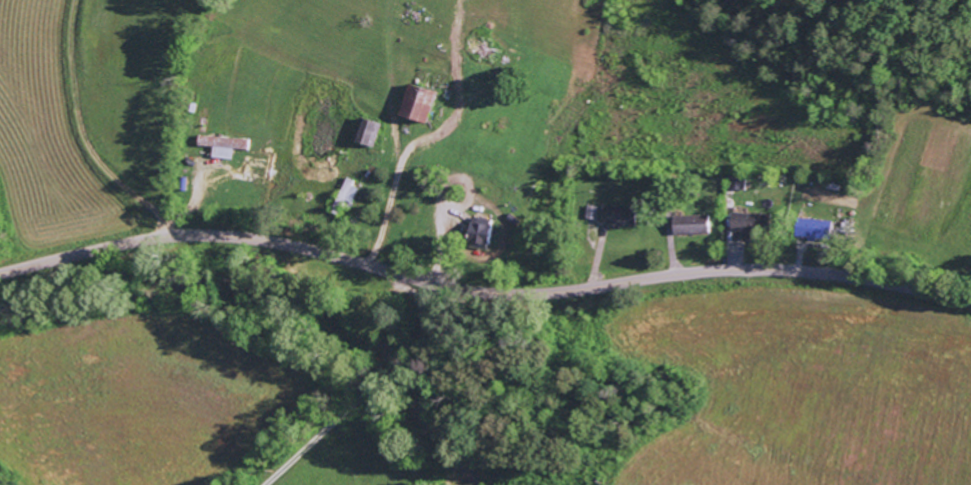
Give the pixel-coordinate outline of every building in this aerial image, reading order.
[(431,123),(438,91),(410,86),(403,118),(431,123)] [(213,159),(233,161),(234,150),(249,151),(250,140),(200,136),(199,147),(214,149),(213,159)] [(360,187),(345,181),(338,201),(353,207),(360,187)] [(733,232),(745,232),(744,239),(759,240),(759,234),(771,234),(772,215),(733,214),(733,232)] [(675,217),(676,236),(710,234),(709,215),(675,217)] [(475,247),(491,248),(494,221),(477,219),(475,247)] [(798,238),(832,241),(834,222),(800,219),(798,238)]
